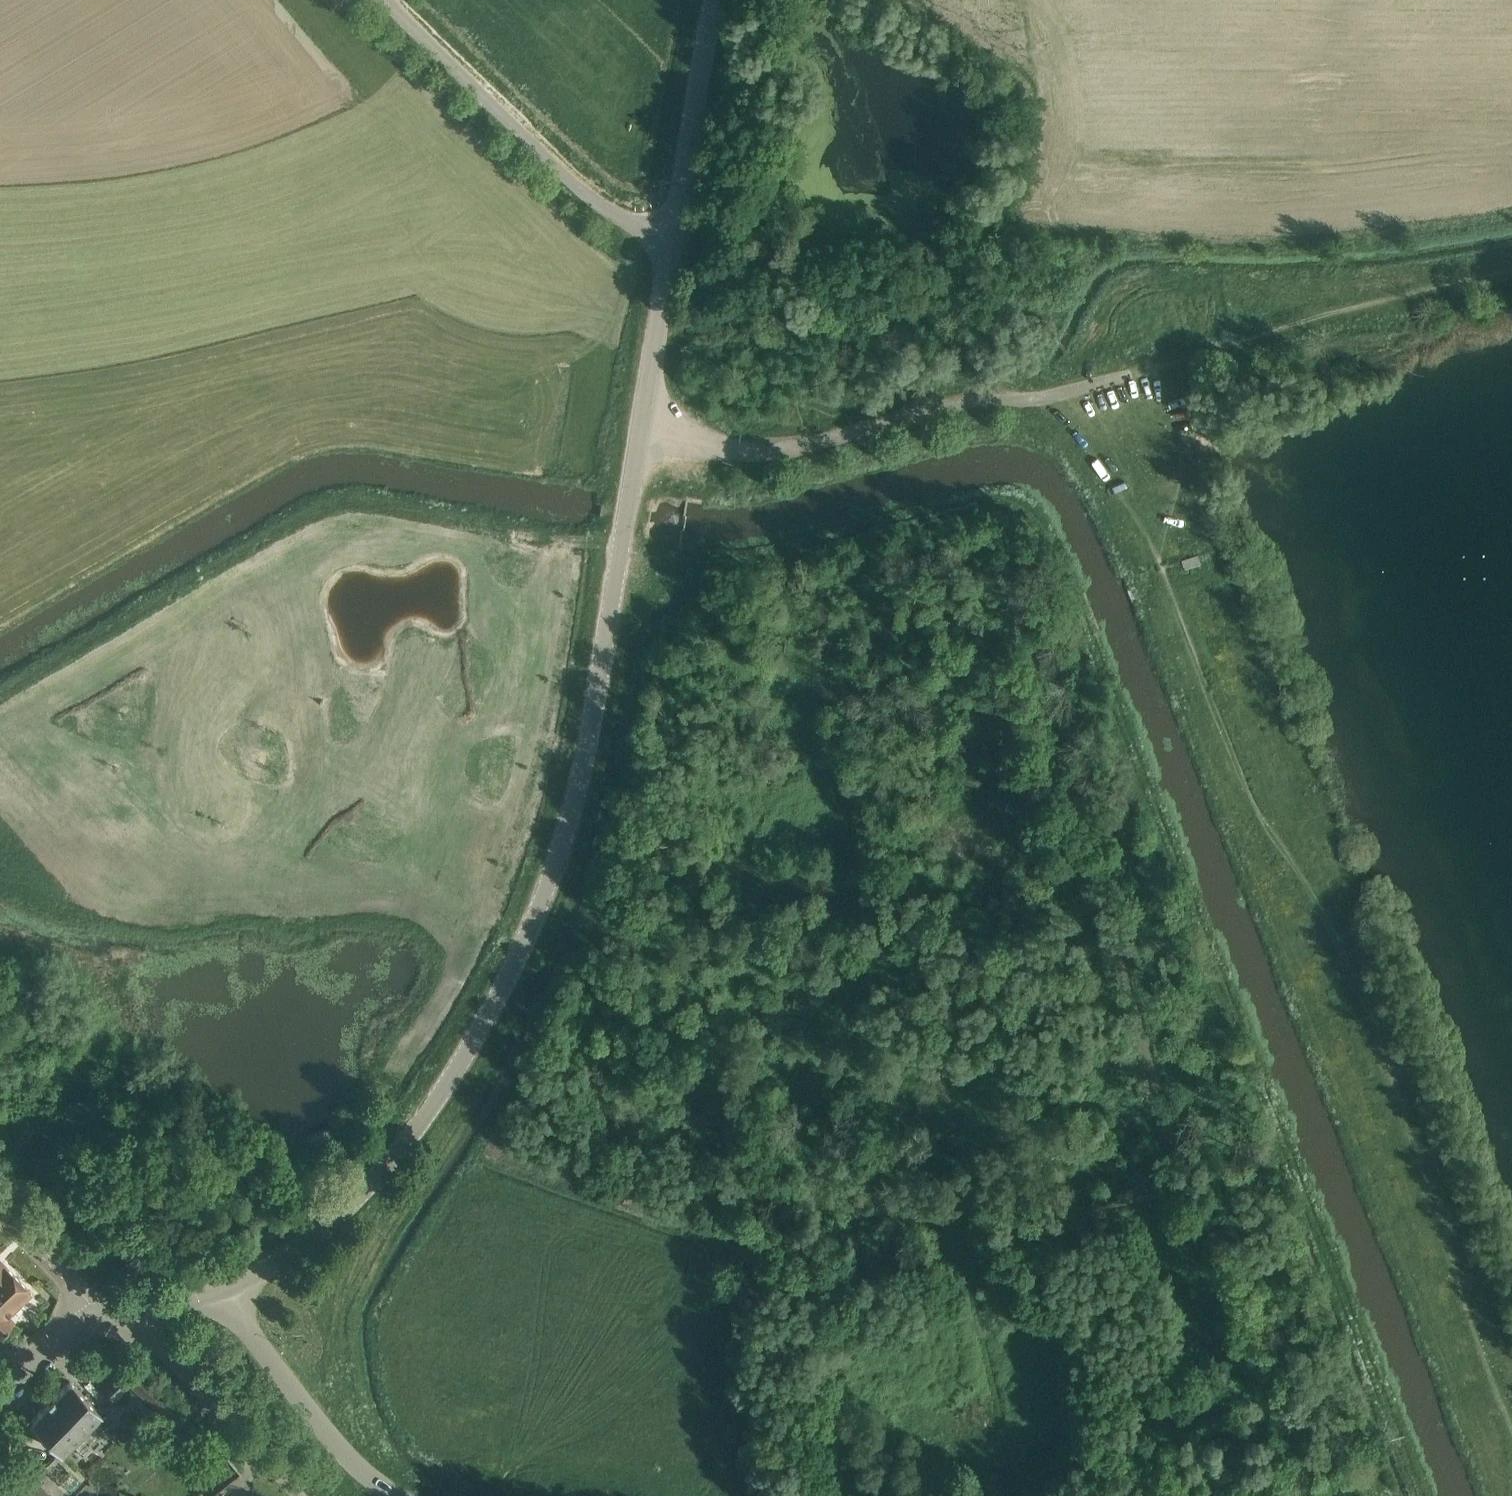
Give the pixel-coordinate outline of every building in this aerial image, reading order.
[(13,1322),(6,1315),(30,1291),(0,1261),(0,1334),(13,1322)] [(103,1433),(91,1422),(101,1413),(70,1381),(29,1421),(43,1435),(60,1452),(72,1441),(83,1453),(103,1433)] [(36,1481),(31,1485),(19,1495),(49,1495),(36,1481)] [(8,1495),(0,1486),(0,1495),(9,1495),(8,1495)]
